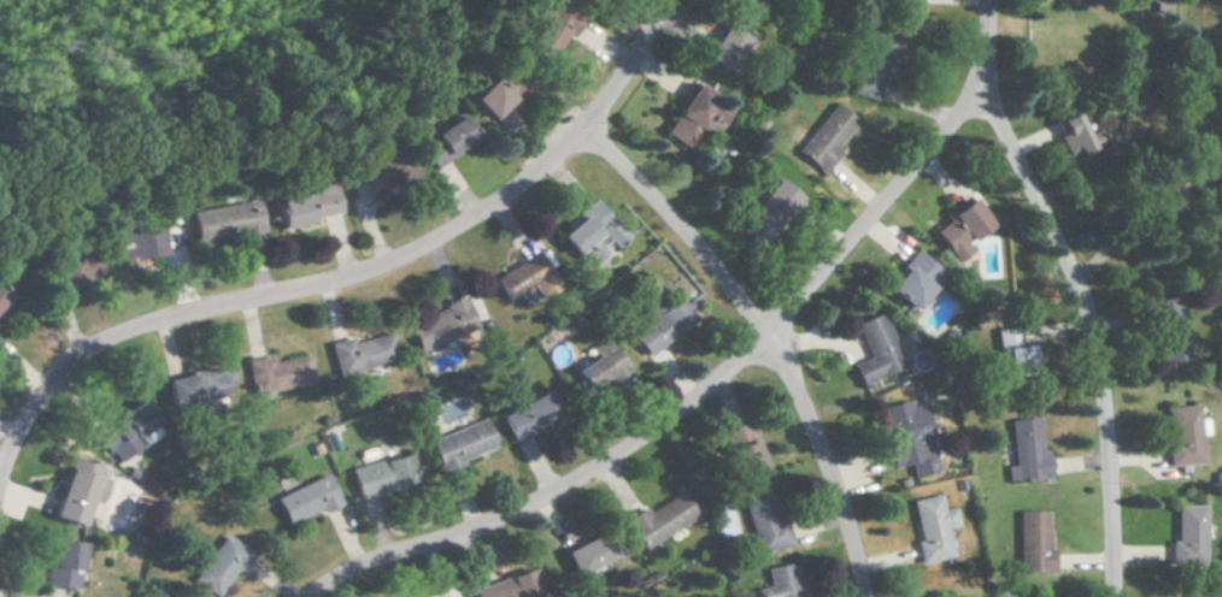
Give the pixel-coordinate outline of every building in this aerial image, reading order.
[(557,0),(553,0),(526,40),(553,57),(580,15),(557,0)] [(729,71),(751,34),(727,20),(706,57),(729,71)] [(491,119),(525,86),(513,74),(505,82),(495,73),(470,97),(491,119)] [(661,132),(687,149),(702,126),(712,132),(729,107),(693,84),(661,132)] [(795,150),(823,172),(841,150),(836,146),(857,120),(834,101),(795,150)] [(1064,136),(1073,158),(1109,142),(1103,128),(1095,131),(1085,109),(1066,118),(1072,132),(1064,136)] [(429,166),(474,136),(459,113),(414,143),(429,166)] [(360,180),(408,178),(407,161),(359,163),(360,180)] [(763,221),(768,216),(779,225),(802,196),(779,177),(751,212),(763,221)] [(311,192),(273,200),(278,226),(337,213),(330,182),(310,186),(311,192)] [(575,254),(580,250),(589,261),(611,243),(614,247),(625,238),(593,198),(562,223),(566,229),(559,235),(575,254)] [(188,210),(193,242),(259,231),(254,200),(188,210)] [(936,225),(963,270),(981,259),(970,241),(995,226),(979,200),(936,225)] [(111,259),(162,254),(159,228),(108,234),(111,259)] [(914,309),(946,273),(919,249),(887,285),(914,309)] [(492,277),(504,299),(516,292),(519,298),(533,290),(539,300),(558,290),(537,252),(492,277)] [(57,256),(56,278),(99,280),(100,257),(57,256)] [(648,355),(694,321),(676,297),(661,308),(655,300),(639,311),(646,321),(631,332),(648,355)] [(405,321),(417,352),(476,329),(464,299),(405,321)] [(856,323),(870,357),(854,363),(862,385),(906,368),(884,312),(856,323)] [(1002,350),(1008,349),(1012,371),(1039,367),(1035,343),(1022,345),(1018,325),(998,329),(1002,350)] [(334,374),(396,361),(389,332),(350,341),(349,337),(327,342),(334,374)] [(592,347),(597,355),(575,369),(590,392),(628,366),(608,336),(592,347)] [(306,355),(272,362),(270,355),(244,360),(251,394),(312,382),(306,355)] [(164,380),(171,407),(225,394),(219,367),(164,380)] [(559,417),(547,391),(499,413),(511,439),(559,417)] [(896,468),(912,464),(914,476),(939,471),(923,397),(882,407),(896,468)] [(1210,462),(1203,404),(1173,408),(1178,443),(1171,444),(1174,466),(1210,462)] [(427,439),(439,470),(496,448),(484,417),(427,439)] [(1055,477),(1053,451),(1045,452),(1043,417),(1014,419),(1016,465),(1010,465),(1011,480),(1055,477)] [(94,436),(115,464),(139,446),(118,418),(94,436)] [(726,430),(743,474),(767,464),(749,420),(726,430)] [(349,466),(355,497),(414,484),(408,454),(349,466)] [(81,524),(87,500),(99,503),(105,478),(95,476),(98,465),(67,458),(52,517),(81,524)] [(273,497),(285,523),(318,508),(321,513),(338,505),(324,474),(273,497)] [(789,544),(773,485),(741,493),(758,552),(789,544)] [(648,511),(646,506),(625,519),(644,549),(698,516),(682,490),(648,511)] [(913,500),(921,540),(917,541),(922,563),(955,557),(949,527),(960,525),(956,507),(945,509),(942,494),(913,500)] [(1182,505),(1182,541),(1176,541),(1176,563),(1211,564),(1212,505),(1182,505)] [(1057,572),(1057,550),(1053,550),(1052,510),(1021,510),(1022,573),(1057,572)] [(213,596),(214,596),(249,552),(224,533),(189,578),(213,596)] [(605,533),(565,551),(575,575),(616,557),(605,533)] [(79,541),(52,540),(51,566),(42,566),(41,587),(77,588),(79,541)] [(799,561),(766,567),(769,586),(756,588),(758,596),(805,596),(799,561)] [(474,596),(533,596),(541,594),(532,567),(471,588),(474,596)]
